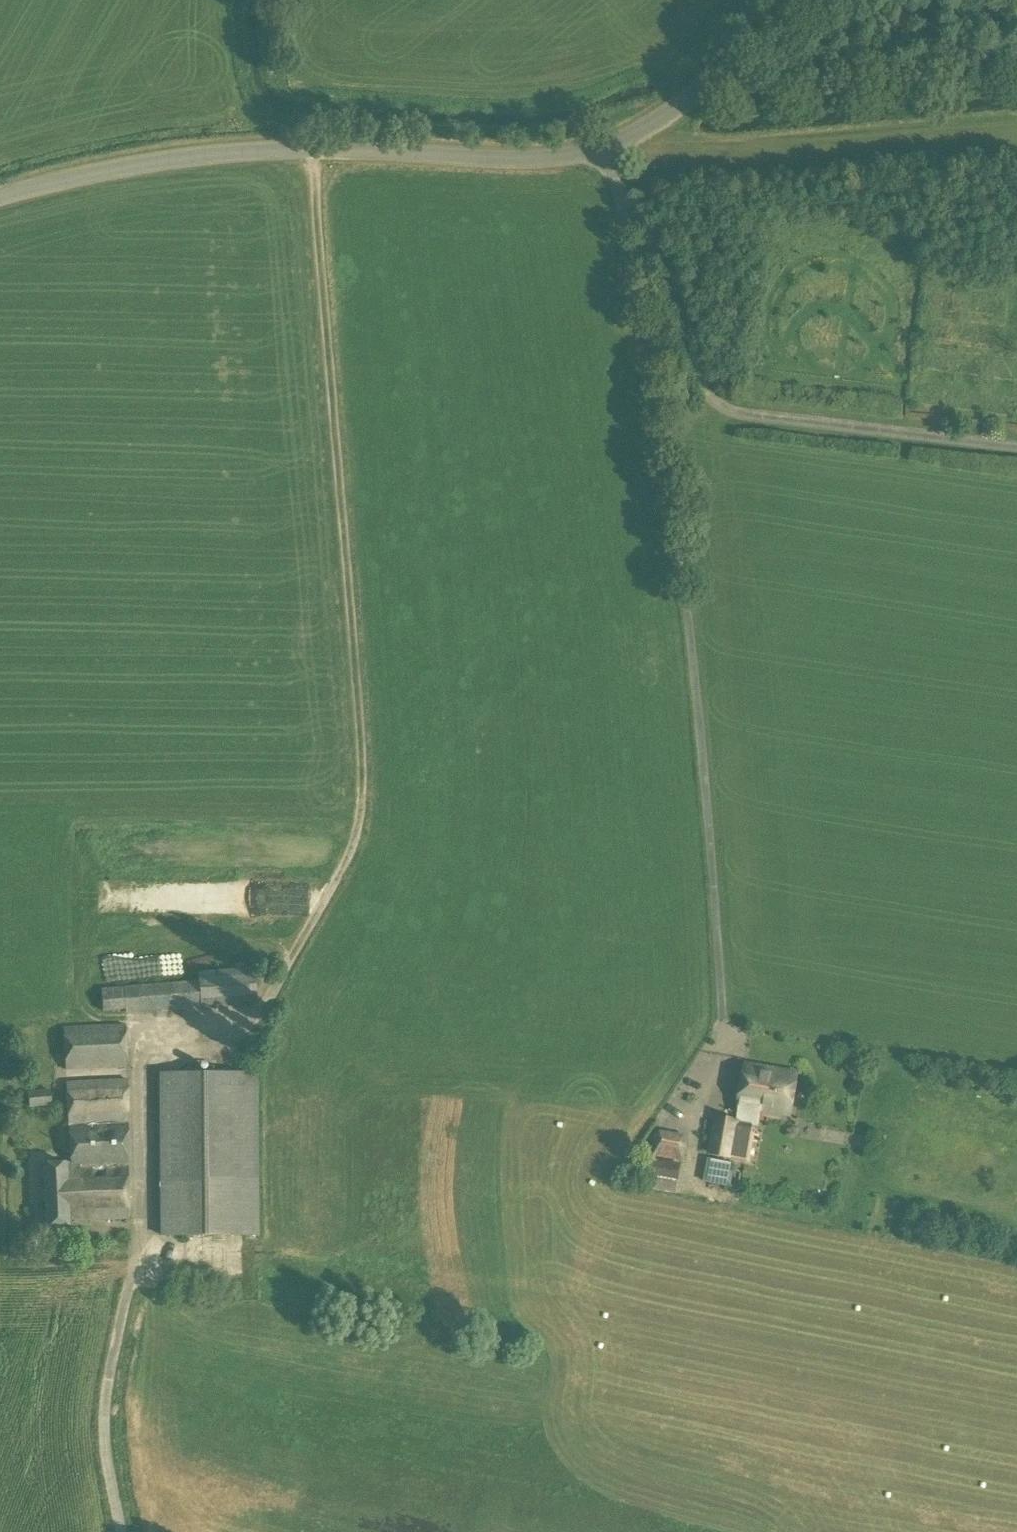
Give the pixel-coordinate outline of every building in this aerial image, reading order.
[(834,75),(846,67),(840,58),(828,67),(834,75)] [(103,1012),(255,1000),(253,968),(197,973),(198,982),(101,989),(103,1012)] [(66,1070),(126,1067),(124,1025),(64,1028),(66,1070)] [(799,1071),(745,1062),(737,1107),(761,1111),(791,1117),(799,1071)] [(161,1236),(258,1235),(257,1073),(159,1074),(161,1236)] [(44,1225),(67,1224),(67,1220),(129,1218),(125,1081),(67,1082),(69,1162),(43,1163),(44,1225)] [(28,1108),(51,1106),(50,1090),(27,1092),(28,1108)] [(750,1162),(755,1129),(741,1127),(742,1122),(715,1117),(709,1154),(750,1162)] [(684,1162),(688,1138),(685,1135),(660,1131),(656,1133),(652,1156),(684,1162)] [(676,1194),(681,1163),(652,1158),(647,1189),(676,1194)] [(646,1183),(649,1168),(638,1165),(635,1180),(646,1183)]
